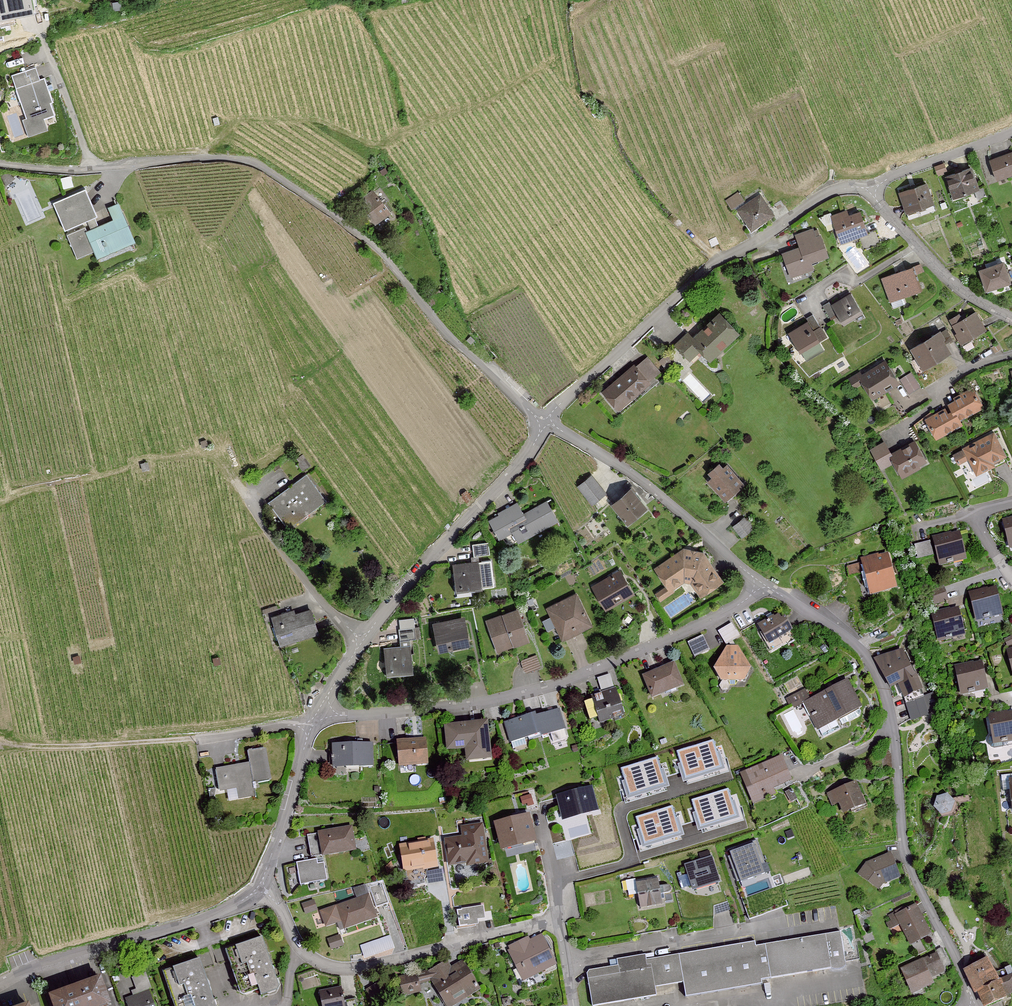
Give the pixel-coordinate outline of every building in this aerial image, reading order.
[(28,15),(25,0),(0,0),(0,20),(28,15)] [(34,69),(11,77),(25,119),(21,120),(26,135),(45,128),(43,120),(54,116),(50,104),(53,103),(44,79),(39,81),(34,69)] [(987,162),(996,189),(1011,183),(1011,153),(987,162)] [(972,166),(945,177),(956,200),(982,188),(972,166)] [(927,184),(899,194),(907,216),(935,205),(927,184)] [(357,200),(376,225),(391,214),(372,188),(357,200)] [(94,218),(96,217),(85,190),(53,204),(65,231),(87,221),(90,229),(84,232),(83,229),(67,236),(68,239),(77,258),(93,251),(96,258),(134,242),(117,204),(107,208),(112,220),(97,226),(94,218)] [(750,233),(775,217),(760,195),(736,211),(750,233)] [(840,244),(869,236),(861,211),(833,220),(840,244)] [(812,265),(829,259),(818,227),(795,235),(799,247),(780,254),(789,279),(814,270),(812,265)] [(980,270),(988,296),(1011,288),(1011,287),(1004,263),(980,270)] [(890,302),(921,291),(913,267),(881,278),(890,302)] [(841,323),(861,310),(850,291),(829,304),(841,323)] [(963,344),(987,330),(976,311),(952,326),(963,344)] [(709,363),(740,334),(721,314),(693,339),(688,333),(675,345),(690,361),(699,353),(709,363)] [(800,356),(827,339),(814,317),(786,335),(800,356)] [(923,370),(951,354),(939,332),(910,349),(923,370)] [(872,401),(900,384),(885,360),(857,377),(872,401)] [(600,392),(617,414),(653,384),(635,363),(600,392)] [(958,422),(984,408),(973,389),(948,403),(950,406),(926,419),(936,439),(960,425),(958,422)] [(976,476),(1007,461),(994,433),(962,449),(976,476)] [(902,481),(929,465),(916,443),(893,456),(885,443),(871,450),(884,471),(893,466),(902,481)] [(725,502),(745,484),(725,462),(705,480),(725,502)] [(328,500),(310,475),(270,505),(288,529),(328,500)] [(627,528),(648,510),(629,487),(607,505),(627,528)] [(518,544),(559,523),(548,503),(524,515),(519,504),(489,519),(500,541),(513,534),(518,544)] [(940,568),(968,562),(961,531),(933,537),(940,568)] [(683,549),(653,569),(668,593),(683,583),(690,584),(699,598),(723,582),(703,553),(683,549)] [(869,596),(897,589),(889,555),(860,562),(869,596)] [(454,595),(483,592),(480,561),(451,563),(454,595)] [(606,612),(635,595),(621,571),(592,589),(606,612)] [(977,621),(1003,616),(997,587),(970,592),(977,621)] [(562,639),(593,624),(579,594),(548,609),(562,639)] [(319,636),(310,608),(274,620),(283,647),(319,636)] [(938,643),(967,637),(960,608),(932,614),(938,643)] [(497,652),(529,641),(517,609),(486,621),(497,652)] [(769,647),(794,633),(782,612),(757,626),(769,647)] [(436,651),(471,645),(466,618),(431,624),(436,651)] [(384,647),(387,679),(415,676),(412,645),(384,647)] [(713,671),(721,684),(744,685),(752,671),(740,649),(727,648),(713,671)] [(921,690),(903,649),(879,660),(891,688),(898,685),(904,698),(921,690)] [(961,696),(988,690),(982,661),(955,667),(961,696)] [(654,700),(685,686),(674,662),(644,676),(654,700)] [(817,733),(862,711),(846,681),(802,703),(817,733)] [(600,723),(626,714),(619,690),(592,699),(600,723)] [(540,737),(567,728),(560,709),(534,718),(532,713),(504,723),(510,743),(539,734),(540,737)] [(988,715),(994,747),(1011,743),(1011,710),(988,715)] [(466,764),(492,761),(488,724),(445,728),(447,752),(465,750),(466,764)] [(714,740),(696,746),(704,773),(722,768),(714,740)] [(401,769),(428,767),(427,742),(399,744),(401,769)] [(334,769),(375,770),(375,747),(334,746),(334,769)] [(685,779),(703,773),(695,746),(677,752),(685,779)] [(229,804),(256,799),(253,784),(271,780),(266,749),(248,753),(250,764),(215,770),(219,791),(226,790),(229,804)] [(657,758),(639,763),(648,791),(666,785),(657,758)] [(791,781),(781,758),(741,776),(753,804),(776,795),(774,788),(791,781)] [(648,791),(639,763),(621,769),(629,796),(648,791)] [(843,817),(865,808),(855,784),(827,795),(832,806),(838,804),(843,817)] [(728,789),(710,794),(718,822),(737,816),(728,789)] [(563,820),(598,812),(593,790),(557,798),(563,820)] [(718,822),(710,794),(692,800),(700,827),(718,822)] [(937,797),(933,808),(941,817),(952,814),(955,803),(948,795),(937,797)] [(672,806),(654,812),(662,839),(681,833),(672,806)] [(662,839),(654,812),(636,817),(644,845),(662,839)] [(503,854),(536,845),(528,816),(495,825),(503,854)] [(448,869),(488,863),(482,825),(458,828),(460,838),(443,841),(448,869)] [(322,858),(357,852),(352,828),(318,834),(322,858)] [(403,875),(439,870),(436,845),(399,849),(403,875)] [(753,846),(730,853),(741,885),(765,876),(753,846)] [(890,854),(866,864),(857,876),(878,891),(884,883),(899,876),(890,854)] [(692,893),(722,885),(715,857),(685,865),(692,893)] [(300,888),(327,884),(324,861),(296,865),(300,888)] [(639,912),(665,907),(659,877),(633,881),(639,912)] [(344,932),(378,920),(370,895),(320,913),(326,928),(341,923),(344,932)] [(910,946),(932,935),(917,905),(895,916),(910,946)] [(483,919),(482,908),(457,912),(459,928),(476,926),(476,920),(483,919)] [(524,983),(557,967),(540,933),(508,949),(524,983)] [(686,998),(764,985),(763,981),(846,967),(840,933),(757,947),(756,942),(647,961),(646,957),(618,961),(619,968),(587,973),(593,1005),(605,1005),(658,997),(657,990),(684,985),(686,998)] [(330,951),(343,946),(340,937),(327,941),(330,951)] [(280,990),(263,940),(240,947),(246,964),(250,963),(254,974),(258,972),(266,994),(280,990)] [(901,971),(913,996),(935,984),(932,978),(945,971),(936,954),(901,971)] [(963,967),(975,991),(977,990),(983,1005),(1011,992),(1011,972),(999,977),(987,954),(963,967)] [(481,990),(463,961),(452,968),(447,960),(425,974),(403,978),(406,996),(436,991),(445,1005),(455,1005),(481,990)] [(201,961),(178,968),(184,985),(189,984),(193,995),(197,993),(201,1005),(216,1005),(201,961)] [(100,977),(47,996),(51,1005),(111,1005),(100,977)] [(341,987),(319,991),(322,1005),(345,1005),(341,987)] [(150,990),(125,1000),(127,1005),(156,1005),(150,990)]
